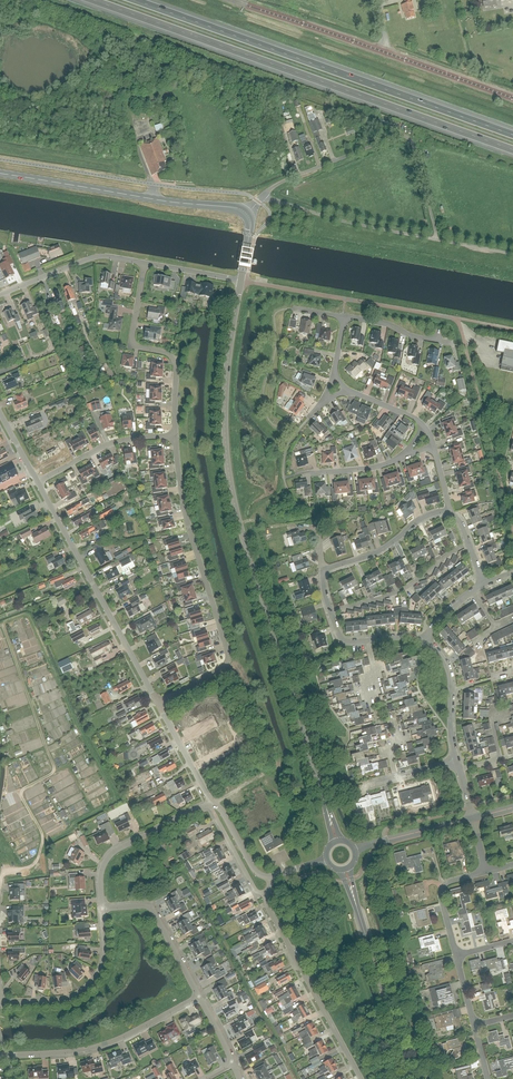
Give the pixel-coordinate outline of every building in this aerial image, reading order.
[(415,17),(414,11),(415,10),(412,0),(405,0),(406,4),(402,5),(404,13),(405,13),(407,19),(415,17)] [(321,153),(327,151),(324,143),(322,144),(319,137),(320,137),(318,131),(322,130),(318,119),(317,120),(314,113),(307,116),(310,123),(309,123),(315,139),(316,139),(321,153)] [(156,132),(164,130),(162,124),(154,126),(156,132)] [(295,131),(290,132),(293,143),(298,141),(295,131)] [(313,154),(315,153),(310,143),(308,144),(304,134),(299,136),(303,146),(307,156),(308,156),(309,157),(314,156),(313,154)] [(164,152),(158,138),(140,145),(152,176),(167,170),(164,163),(166,162),(163,155),(164,155),(163,152),(164,152)] [(298,162),(304,160),(299,147),(293,150),(298,162)] [(55,256),(62,253),(58,245),(47,249),(51,258),(55,257),(55,256)] [(41,257),(36,247),(18,254),(23,264),(41,257)] [(6,278),(14,274),(10,265),(14,263),(7,251),(4,253),(6,258),(3,259),(5,263),(0,265),(0,266),(6,278)] [(238,257),(237,261),(238,262),(255,265),(255,264),(256,264),(257,260),(256,259),(239,256),(238,256),(238,257)] [(100,279),(100,283),(109,285),(108,289),(114,290),(115,282),(110,282),(111,274),(101,272),(101,277),(102,277),(102,280),(100,279)] [(154,278),(153,285),(161,286),(161,285),(164,286),(164,287),(169,288),(169,289),(174,290),(175,281),(171,281),(171,278),(157,275),(155,275),(154,278)] [(132,283),(133,283),(134,278),(129,277),(128,278),(122,276),(120,285),(116,285),(115,292),(115,296),(118,296),(119,292),(120,290),(123,291),(124,288),(131,290),(132,283)] [(90,286),(93,286),(92,279),(85,279),(85,283),(79,283),(79,293),(90,293),(90,286)] [(196,283),(187,282),(185,292),(194,294),(194,293),(200,294),(199,295),(212,298),(213,293),(212,292),(213,286),(202,284),(201,285),(196,284),(196,283)] [(75,299),(71,287),(70,288),(69,286),(64,288),(66,293),(65,293),(70,306),(72,305),(71,301),(75,299)] [(61,312),(66,310),(58,291),(54,293),(56,299),(54,300),(56,304),(58,303),(61,312)] [(32,308),(29,302),(20,305),(20,306),(22,305),(26,315),(28,321),(34,318),(33,316),(38,314),(36,307),(32,308)] [(159,314),(164,315),(165,307),(158,306),(158,310),(149,308),(148,319),(153,320),(153,319),(158,320),(159,314)] [(118,308),(111,307),(111,308),(107,308),(106,314),(110,315),(110,316),(111,317),(110,325),(109,325),(108,330),(113,330),(120,331),(122,320),(118,319),(117,317),(116,317),(118,308)] [(12,309),(3,313),(4,312),(8,322),(14,320),(15,323),(21,321),(18,314),(14,315),(12,309)] [(57,329),(62,327),(57,316),(52,319),(57,329)] [(296,329),(297,321),(290,320),(289,327),(296,329)] [(310,330),(311,322),(302,320),(301,328),(301,333),(308,335),(309,330),(310,330)] [(329,341),(330,336),(331,330),(322,329),(322,324),(317,323),(316,334),(319,335),(319,339),(325,340),(324,340),(329,341)] [(155,341),(159,341),(162,328),(153,327),(152,331),(146,330),(144,339),(155,341)] [(358,345),(363,346),(364,338),(360,337),(361,330),(353,328),(351,340),(359,341),(358,345)] [(376,348),(382,349),(383,342),(380,342),(380,340),(381,333),(372,332),(370,343),(376,344),(376,348)] [(394,358),(400,359),(401,352),(397,351),(399,341),(390,339),(387,352),(395,354),(394,358)] [(496,352),(504,354),(500,370),(512,373),(512,344),(505,342),(499,341),(498,344),(496,352)] [(85,345),(79,348),(82,354),(88,352),(85,345)] [(412,364),(419,365),(421,355),(417,354),(418,347),(410,346),(408,357),(414,358),(412,364)] [(320,359),(321,356),(314,355),(314,350),(305,349),(303,356),(310,357),(309,364),(313,365),(313,366),(319,367),(321,359),(320,359)] [(430,349),(427,364),(436,365),(439,351),(430,349)] [(134,362),(135,356),(124,355),(122,366),(133,367),(132,369),(136,370),(137,363),(134,362)] [(454,372),(457,371),(455,362),(454,361),(453,361),(453,358),(451,357),(444,358),(446,368),(448,369),(453,368),(454,372)] [(152,370),(163,371),(163,364),(156,363),(156,360),(148,360),(148,363),(152,363),(152,370)] [(363,371),(367,366),(361,360),(357,364),(355,362),(351,366),(350,365),(345,370),(351,376),(354,373),(356,374),(357,374),(359,373),(359,371),(361,369),(363,371)] [(162,378),(163,371),(152,370),(151,374),(147,374),(147,380),(154,380),(155,377),(162,378)] [(298,373),(295,378),(300,382),(306,386),(306,385),(313,387),(315,379),(311,378),(309,377),(311,373),(303,370),(301,374),(298,373)] [(13,378),(4,382),(4,383),(4,384),(4,385),(5,385),(7,390),(18,386),(15,379),(20,377),(18,371),(11,374),(13,378)] [(380,388),(383,378),(380,377),(381,373),(375,371),(373,377),(376,378),(373,385),(380,388)] [(389,384),(392,385),(394,379),(389,376),(387,380),(383,378),(380,388),(386,390),(389,384)] [(463,379),(456,380),(459,391),(460,393),(466,391),(466,389),(465,390),(463,379)] [(404,398),(408,389),(404,387),(406,383),(400,381),(398,388),(400,389),(398,395),(404,398)] [(150,394),(162,395),(162,388),(154,387),(154,384),(147,384),(146,390),(150,390),(150,394)] [(408,389),(404,398),(411,401),(413,394),(417,396),(421,388),(416,387),(416,388),(414,387),(412,390),(408,389)] [(428,410),(434,402),(430,399),(432,396),(430,395),(431,393),(427,391),(423,398),(426,400),(422,406),(428,410)] [(15,403),(17,410),(28,406),(25,399),(24,399),(22,394),(16,396),(17,400),(19,399),(19,401),(15,403)] [(161,402),(162,395),(150,394),(150,401),(146,401),(146,404),(154,404),(154,401),(161,402)] [(287,403),(284,407),(285,408),(289,411),(296,416),(299,412),(301,409),(302,409),(304,405),(302,403),(304,399),(301,397),(298,395),(294,401),(295,402),(292,405),(288,403),(287,403)] [(101,409),(99,401),(87,404),(89,409),(92,408),(93,411),(101,409)] [(428,410),(434,414),(438,408),(442,410),(445,405),(440,401),(437,404),(434,402),(428,410)] [(350,411),(349,412),(358,416),(357,417),(366,421),(371,410),(362,406),(361,410),(358,409),(359,407),(353,404),(352,405),(352,407),(350,411)] [(336,412),(331,416),(336,424),(340,422),(343,423),(346,421),(344,417),(341,412),(337,406),(334,408),(336,412)] [(161,418),(161,411),(154,411),(154,408),(146,408),(146,414),(150,414),(150,418),(161,418)] [(102,417),(104,429),(113,427),(113,426),(114,423),(112,422),(111,415),(110,415),(109,412),(102,413),(103,417),(102,417)] [(127,417),(122,417),(124,429),(132,428),(131,421),(134,421),(133,413),(127,413),(127,417)] [(444,431),(455,427),(453,422),(456,421),(454,416),(453,413),(449,415),(450,417),(446,419),(448,422),(442,424),(444,431)] [(31,422),(27,424),(30,432),(43,427),(41,422),(43,421),(40,414),(30,419),(31,422)] [(392,421),(384,416),(380,422),(377,419),(372,426),(378,431),(380,427),(384,431),(392,421)] [(161,418),(150,418),(150,423),(146,423),(146,430),(154,430),(154,425),(162,425),(161,418)] [(329,419),(325,421),(329,428),(333,426),(329,419)] [(88,432),(93,442),(99,438),(96,432),(99,430),(95,423),(90,426),(92,430),(88,432)] [(324,435),(328,431),(322,425),(320,427),(315,423),(310,428),(318,436),(322,433),(324,435)] [(401,440),(403,437),(409,427),(403,425),(402,426),(401,425),(398,429),(393,425),(388,431),(401,440)] [(444,431),(447,438),(453,436),(454,439),(463,436),(461,430),(457,431),(455,427),(444,431)] [(399,443),(401,440),(388,431),(384,437),(389,441),(387,445),(388,446),(387,447),(391,452),(398,443),(399,443)] [(76,440),(81,449),(87,445),(83,439),(86,438),(83,432),(78,434),(80,438),(76,440)] [(81,449),(76,440),(72,442),(70,438),(65,441),(68,447),(71,446),(75,452),(81,449)] [(378,447),(374,440),(369,442),(371,446),(363,449),(364,454),(366,460),(373,457),(373,456),(376,455),(374,449),(378,447)] [(345,456),(346,462),(352,460),(352,459),(358,457),(355,449),(358,448),(356,442),(353,443),(354,447),(343,450),(345,456)] [(451,457),(461,455),(460,448),(463,447),(462,444),(454,445),(455,449),(449,450),(451,457)] [(165,457),(164,453),(163,453),(163,450),(157,450),(156,447),(148,448),(148,451),(152,451),(152,458),(165,457)] [(323,464),(328,463),(327,463),(334,462),(333,455),(336,454),(335,447),(331,448),(331,452),(322,453),(323,459),(322,459),(323,464)] [(48,452),(51,457),(59,453),(56,448),(48,452)] [(297,463),(298,468),(303,467),(302,466),(308,464),(306,457),(311,456),(311,455),(313,454),(312,448),(299,452),(300,456),(296,457),(297,463)] [(131,464),(137,463),(136,455),(133,456),(132,449),(124,450),(126,462),(131,461),(131,464)] [(8,457),(5,451),(4,452),(3,450),(0,452),(0,461),(8,457)] [(41,462),(51,457),(47,451),(38,456),(41,462)] [(114,466),(119,463),(117,455),(114,456),(115,460),(114,460),(110,454),(104,457),(109,466),(113,464),(114,466)] [(461,455),(451,457),(452,465),(458,463),(459,467),(467,465),(466,459),(463,460),(461,455)] [(105,468),(109,466),(104,457),(98,461),(102,467),(99,468),(103,477),(109,474),(105,468)] [(165,457),(152,458),(153,463),(149,463),(150,469),(158,469),(158,465),(164,465),(164,462),(165,462),(165,457)] [(423,478),(429,476),(426,468),(423,469),(421,463),(414,466),(417,476),(422,475),(423,478)] [(0,471),(0,485),(19,475),(13,465),(0,471)] [(85,468),(90,477),(93,475),(95,478),(100,476),(97,469),(94,471),(91,465),(85,468)] [(413,477),(417,476),(414,466),(407,468),(409,473),(406,475),(408,482),(414,481),(413,477)] [(456,481),(467,479),(466,474),(469,473),(468,467),(460,469),(460,473),(454,474),(456,481)] [(86,479),(90,477),(85,468),(79,471),(82,478),(79,479),(83,485),(88,482),(86,479)] [(167,480),(167,476),(166,476),(165,473),(159,474),(158,471),(150,472),(151,478),(154,477),(155,482),(167,480)] [(399,487),(405,486),(403,478),(399,479),(398,473),(390,475),(394,486),(398,484),(399,487)] [(389,487),(394,486),(390,475),(383,477),(385,483),(382,484),(384,492),(390,490),(389,487)] [(58,494),(67,489),(66,486),(69,484),(67,481),(66,478),(60,481),(61,484),(55,488),(58,494)] [(373,494),(379,493),(378,485),(374,485),(374,479),(366,480),(368,491),(372,490),(373,494)] [(467,479),(456,481),(458,489),(464,487),(465,490),(473,489),(471,483),(468,483),(467,479)] [(167,480),(155,482),(156,487),(152,487),(153,493),(161,492),(161,489),(167,488),(167,485),(168,485),(167,480)] [(307,487),(306,480),(295,481),(296,489),(304,489),(305,497),(312,496),(311,487),(307,487)] [(363,492),(368,491),(366,480),(359,481),(360,487),(356,487),(357,496),(363,495),(363,492)] [(349,482),(341,483),(342,494),(347,494),(348,497),(354,496),(353,488),(349,488),(349,482)] [(334,490),(331,490),(332,499),(333,501),(336,501),(338,495),(342,494),(341,483),(334,484),(334,489),(334,490)] [(325,484),(315,485),(316,494),(326,493),(326,497),(330,496),(329,494),(329,487),(325,487),(325,484)] [(9,492),(8,493),(11,500),(14,505),(18,503),(29,499),(25,490),(17,494),(15,489),(9,492)] [(70,500),(77,496),(75,492),(74,493),(73,491),(69,493),(67,489),(58,494),(62,500),(68,496),(70,500)] [(409,493),(404,498),(407,502),(410,498),(412,500),(416,499),(413,491),(409,493)] [(437,502),(437,503),(440,502),(437,493),(429,496),(428,491),(417,495),(419,501),(425,499),(427,505),(437,502)] [(466,497),(460,498),(462,505),(473,503),(471,498),(475,497),(473,491),(465,493),(466,497)] [(159,506),(171,503),(171,499),(169,499),(169,496),(163,497),(162,494),(152,496),(153,499),(154,499),(155,501),(158,501),(159,506)] [(413,514),(412,512),(411,511),(415,508),(413,505),(414,504),(412,501),(408,504),(407,504),(400,509),(404,515),(403,516),(405,519),(413,514)] [(76,509),(82,506),(80,502),(66,510),(67,512),(69,515),(74,512),(77,511),(76,509)] [(157,511),(157,512),(158,517),(166,515),(165,512),(171,511),(171,508),(172,508),(171,503),(159,506),(160,510),(157,511)] [(114,505),(97,514),(100,519),(117,510),(114,505)] [(469,519),(478,516),(476,511),(478,510),(476,505),(469,508),(470,511),(466,512),(469,519)] [(31,511),(29,507),(17,514),(20,520),(24,518),(26,523),(38,516),(34,509),(31,511)] [(83,521),(89,517),(90,519),(94,517),(93,514),(96,513),(94,509),(72,521),(75,527),(79,525),(84,523),(83,521)] [(479,526),(494,520),(492,516),(484,519),(480,520),(478,516),(469,519),(472,526),(477,523),(479,526)] [(176,527),(175,523),(174,523),(173,520),(167,521),(166,517),(158,519),(160,526),(163,525),(164,530),(175,527),(176,527)] [(103,520),(98,523),(82,532),(83,532),(79,534),(82,540),(86,538),(87,538),(91,536),(89,533),(95,530),(96,532),(107,526),(103,520)] [(374,523),(368,525),(370,532),(376,530),(378,536),(387,533),(391,531),(388,520),(384,521),(374,524),(374,523)] [(488,529),(486,524),(494,521),(494,520),(479,526),(480,529),(476,531),(479,538),(488,534),(486,530),(488,529)] [(442,526),(436,530),(440,539),(447,536),(442,526)] [(32,535),(37,544),(51,536),(46,528),(32,535)] [(357,550),(368,546),(365,537),(369,535),(367,528),(364,529),(362,529),(362,530),(363,534),(358,536),(360,541),(354,542),(357,550)] [(32,534),(29,529),(20,534),(23,539),(32,534)] [(0,534),(0,537),(1,539),(9,535),(7,530),(0,534)] [(436,530),(429,533),(434,542),(440,539),(436,530)] [(298,531),(287,534),(288,538),(291,537),(294,545),(307,541),(304,533),(299,534),(298,531)] [(487,546),(494,543),(492,538),(490,539),(488,534),(479,538),(482,544),(485,543),(487,546)] [(339,537),(331,540),(333,546),(334,545),(338,556),(347,554),(343,542),(341,543),(341,542),(340,540),(340,538),(339,537)] [(169,550),(180,546),(178,539),(172,541),(171,538),(163,540),(165,546),(168,545),(169,550)] [(485,558),(494,555),(492,550),(496,548),(494,543),(487,546),(488,549),(482,551),(485,558)] [(421,557),(427,554),(423,545),(416,548),(421,557)] [(180,546),(169,550),(171,554),(168,555),(170,561),(177,559),(176,555),(182,553),(180,546)] [(435,557),(431,549),(430,546),(426,548),(431,559),(435,557)] [(414,561),(421,557),(416,548),(410,551),(414,561)] [(101,566),(110,561),(108,558),(109,556),(107,553),(105,553),(103,549),(94,554),(96,558),(97,558),(101,566)] [(123,556),(121,551),(114,555),(116,560),(123,556)] [(296,572),(310,568),(307,558),(303,560),(301,554),(292,557),(296,572)] [(494,555),(485,558),(488,564),(490,570),(502,565),(500,559),(499,560),(498,558),(495,559),(494,555)] [(49,565),(52,563),(55,569),(66,564),(61,556),(55,560),(52,556),(46,559),(49,565)] [(128,556),(119,561),(121,565),(122,567),(132,562),(128,556)] [(112,568),(104,573),(108,580),(120,574),(124,572),(122,567),(121,565),(119,561),(118,560),(110,564),(112,568)] [(414,573),(409,563),(406,565),(406,566),(405,567),(401,560),(395,563),(400,572),(403,570),(407,568),(408,570),(410,574),(414,573)] [(177,573),(187,569),(185,562),(179,564),(178,561),(170,563),(172,569),(175,568),(177,573)] [(392,585),(396,583),(393,578),(398,576),(397,573),(400,572),(395,563),(389,566),(392,573),(387,575),(392,585)] [(414,564),(412,565),(411,563),(409,563),(414,573),(418,571),(414,564)] [(457,569),(463,577),(469,573),(462,565),(457,569)] [(177,584),(184,581),(183,578),(190,576),(187,569),(177,573),(178,577),(175,578),(177,584)] [(457,582),(463,577),(457,569),(451,573),(457,582)] [(382,578),(378,571),(372,574),(377,583),(384,579),(388,587),(392,585),(387,575),(382,578)] [(452,586),(457,582),(451,573),(446,578),(452,586)] [(368,595),(372,593),(371,590),(378,586),(377,583),(372,574),(366,577),(367,580),(362,582),(364,587),(368,595)] [(56,588),(63,586),(65,590),(75,585),(74,583),(76,583),(74,579),(72,579),(71,578),(65,581),(63,575),(49,581),(51,585),(54,584),(56,588)] [(346,580),(351,589),(354,587),(356,591),(359,590),(353,577),(346,580)] [(120,599),(131,593),(127,585),(130,583),(127,578),(121,582),(123,586),(120,588),(119,587),(115,589),(120,599)] [(446,590),(452,586),(446,578),(440,582),(444,588),(446,590)] [(298,583),(300,591),(294,593),(297,600),(313,595),(308,580),(298,583)] [(348,590),(351,589),(346,580),(340,583),(343,590),(338,593),(342,601),(346,599),(345,596),(349,593),(348,590)] [(442,590),(444,588),(440,582),(437,585),(435,583),(430,588),(437,596),(442,591),(442,590)] [(37,592),(45,589),(43,583),(35,586),(37,592)] [(194,592),(192,585),(186,587),(185,583),(177,585),(179,592),(182,591),(184,595),(194,592)] [(512,596),(512,589),(511,585),(505,588),(509,598),(512,596)] [(432,600),(437,596),(430,588),(425,593),(432,600)] [(502,600),(509,598),(505,588),(498,591),(502,600)] [(502,601),(502,600),(498,591),(492,594),(496,603),(502,601)] [(194,592),(184,595),(185,600),(182,601),(184,607),(192,604),(191,601),(197,599),(194,592)] [(426,605),(432,600),(425,593),(419,598),(421,600),(426,605)] [(489,606),(496,603),(492,594),(485,597),(489,606)] [(66,603),(62,596),(54,601),(58,607),(66,603)] [(132,606),(126,609),(130,617),(131,616),(132,617),(133,616),(134,615),(145,609),(142,603),(141,604),(137,597),(130,601),(132,606)] [(164,604),(156,608),(159,613),(164,610),(164,609),(167,608),(164,604)] [(486,616),(481,609),(478,611),(474,604),(468,608),(473,617),(479,613),(482,617),(483,618),(486,616)] [(313,606),(312,607),(301,610),(305,623),(317,620),(313,606)] [(191,618),(201,615),(199,608),(193,610),(192,607),(184,609),(186,615),(189,614),(191,618)] [(395,624),(394,617),(398,616),(397,608),(393,609),(394,614),(387,615),(388,625),(395,624)] [(407,624),(408,614),(408,609),(401,608),(397,608),(398,616),(400,616),(400,624),(407,624)] [(468,621),(473,617),(468,608),(462,612),(468,621)] [(77,618),(81,625),(95,617),(91,610),(77,618)] [(461,625),(468,621),(462,612),(456,616),(461,625)] [(476,621),(482,617),(479,613),(473,617),(476,621)] [(198,624),(204,622),(201,615),(191,618),(192,623),(189,624),(191,630),(199,627),(198,624)] [(381,626),(388,625),(387,615),(380,616),(381,626)] [(421,626),(422,616),(415,615),(414,625),(421,626)] [(136,625),(140,632),(155,624),(151,616),(137,623),(136,625)] [(374,627),(381,626),(380,616),(373,617),(374,627)] [(367,628),(374,627),(373,617),(366,618),(366,621),(367,628),(367,631),(367,628)] [(79,625),(75,627),(72,621),(67,623),(71,633),(81,629),(79,625)] [(360,632),(367,631),(367,628),(366,621),(359,622),(360,632)] [(353,633),(360,632),(359,622),(352,623),(353,633)] [(346,634),(353,633),(352,623),(345,623),(346,634)] [(99,625),(98,626),(97,624),(88,629),(92,636),(101,631),(100,630),(101,629),(99,625)] [(444,639),(452,633),(447,627),(439,634),(444,639)] [(198,641),(209,638),(206,631),(200,633),(199,628),(191,631),(193,638),(196,637),(198,641)] [(74,643),(85,636),(82,630),(70,637),(74,643)] [(317,649),(327,646),(325,639),(326,639),(325,635),(321,636),(320,632),(310,635),(312,642),(314,641),(317,649)] [(151,641),(146,644),(148,648),(148,649),(150,653),(154,651),(154,650),(159,648),(162,646),(159,641),(155,633),(149,637),(151,641)] [(449,645),(457,638),(452,633),(444,639),(449,645)] [(38,650),(42,649),(40,643),(37,643),(37,639),(36,635),(29,637),(32,638),(33,639),(30,639),(24,640),(24,637),(21,637),(25,649),(26,642),(26,643),(29,642),(31,647),(31,642),(33,641),(34,646),(35,646),(36,650),(38,650)] [(205,647),(211,645),(209,638),(198,641),(199,646),(196,647),(198,653),(206,650),(205,647)] [(453,650),(461,643),(457,638),(449,645),(453,650)] [(93,650),(96,655),(97,657),(94,659),(97,665),(104,662),(100,655),(104,653),(105,654),(109,652),(108,651),(110,650),(110,648),(111,647),(109,643),(108,644),(107,643),(93,650)] [(465,654),(471,649),(468,646),(466,649),(461,643),(453,650),(458,655),(460,654),(462,657),(466,655),(465,654)] [(503,660),(509,658),(507,648),(500,650),(503,660)] [(161,657),(153,661),(157,668),(168,662),(164,655),(169,653),(167,649),(160,653),(161,657)] [(496,662),(503,660),(500,650),(493,652),(496,662)] [(470,659),(475,654),(473,651),(467,656),(466,655),(462,657),(463,660),(460,661),(462,668),(472,665),(470,659)] [(203,660),(205,664),(216,661),(213,654),(207,656),(206,652),(196,656),(197,659),(199,658),(200,661),(203,660)] [(489,664),(496,662),(493,652),(491,652),(486,654),(489,664)] [(394,663),(403,661),(402,657),(405,656),(404,653),(386,658),(387,661),(392,659),(394,663)] [(69,658),(58,663),(63,674),(74,669),(73,668),(71,664),(69,658)] [(409,662),(412,662),(411,659),(403,661),(394,663),(394,666),(400,664),(401,668),(410,666),(409,662)] [(353,669),(356,669),(355,664),(360,663),(360,660),(342,664),(344,671),(347,670),(353,669)] [(176,673),(179,672),(175,665),(167,669),(170,673),(162,677),(167,685),(174,681),(179,679),(176,673)] [(464,675),(473,672),(472,665),(462,668),(464,675)] [(411,669),(411,667),(410,666),(401,668),(390,671),(391,674),(399,672),(400,676),(409,673),(408,670),(411,669)] [(354,672),(353,669),(347,670),(344,671),(336,673),(336,677),(339,676),(340,680),(347,678),(349,677),(348,673),(354,672)] [(466,682),(475,679),(473,672),(464,675),(466,682)] [(410,677),(409,674),(409,673),(400,676),(389,679),(390,685),(400,683),(408,681),(407,677),(410,677)] [(334,688),(343,686),(342,682),(348,681),(347,678),(340,680),(329,682),(330,685),(333,685),(334,688)] [(131,688),(130,686),(132,686),(130,681),(128,682),(128,681),(113,689),(114,692),(118,690),(120,694),(131,688)] [(399,691),(408,688),(407,685),(409,684),(408,681),(400,683),(391,685),(391,686),(392,688),(398,687),(399,691)] [(506,695),(512,694),(510,683),(504,685),(506,695)] [(341,690),(347,688),(346,685),(343,686),(334,688),(328,690),(329,693),(332,692),(333,696),(342,694),(341,690)] [(507,697),(506,695),(504,685),(497,687),(500,697),(503,696),(503,698),(507,697)] [(406,696),(405,692),(408,691),(408,688),(399,691),(390,693),(391,696),(393,695),(394,699),(406,696)] [(337,702),(346,700),(345,696),(351,694),(351,691),(342,694),(333,696),(334,699),(336,698),(337,702)] [(111,701),(106,692),(100,695),(105,705),(111,701)] [(138,696),(124,703),(126,707),(131,704),(132,706),(140,701),(138,696)] [(351,706),(350,702),(356,700),(355,698),(346,700),(337,702),(338,705),(341,704),(342,708),(351,706)] [(408,707),(418,705),(417,702),(414,703),(413,699),(404,701),(405,705),(399,707),(400,710),(408,707)] [(360,706),(359,704),(359,703),(351,706),(342,708),(343,711),(345,710),(346,714),(356,712),(355,708),(360,706)] [(413,714),(422,711),(421,708),(419,709),(418,705),(408,707),(409,711),(404,713),(402,714),(402,716),(410,714),(413,714)] [(360,718),(359,714),(365,712),(364,710),(364,709),(364,710),(356,712),(346,714),(347,717),(350,716),(351,720),(360,718)] [(119,719),(127,715),(125,711),(116,715),(119,719)] [(134,718),(138,725),(149,719),(145,711),(141,714),(140,713),(137,715),(137,716),(134,718)] [(409,722),(426,717),(426,714),(423,715),(422,711),(413,714),(410,714),(411,718),(408,719),(409,722)] [(360,718),(351,720),(352,723),(354,722),(355,726),(364,724),(363,720),(369,718),(369,716),(360,718)] [(430,720),(427,721),(426,717),(418,720),(419,723),(413,725),(409,726),(409,729),(422,726),(431,723),(430,720)] [(435,726),(432,727),(431,723),(422,726),(423,729),(417,731),(418,734),(420,733),(435,729),(435,726)] [(464,734),(475,731),(473,723),(469,724),(470,726),(463,728),(464,734)] [(144,737),(153,732),(152,731),(156,729),(153,724),(149,726),(149,725),(140,730),(144,737)] [(367,736),(377,734),(376,730),(381,729),(380,725),(362,730),(363,733),(366,732),(367,736)] [(436,732),(439,731),(438,729),(435,729),(420,733),(418,734),(418,736),(421,736),(422,740),(428,738),(434,737),(437,736),(436,732)] [(137,734),(134,730),(127,734),(130,738),(137,734)] [(466,740),(476,737),(475,731),(464,734),(466,740)] [(364,744),(373,742),(372,738),(377,737),(377,734),(367,736),(359,738),(359,741),(363,741),(364,744)] [(163,743),(160,737),(149,743),(152,749),(163,743)] [(434,740),(434,737),(428,738),(422,740),(416,741),(417,744),(423,743),(424,746),(426,746),(433,745),(432,741),(434,740)] [(467,746),(478,743),(476,737),(466,740),(467,746)] [(512,748),(512,745),(511,737),(500,740),(502,747),(507,746),(508,749),(512,748)] [(137,751),(148,745),(146,741),(135,747),(137,751)] [(360,753),(369,750),(368,747),(373,745),(373,742),(364,744),(355,747),(356,750),(359,749),(360,753)] [(479,749),(478,743),(467,746),(469,752),(472,752),(472,751),(479,749)] [(495,745),(489,747),(490,753),(497,752),(495,745)] [(427,749),(426,746),(424,746),(414,749),(410,750),(408,750),(409,753),(415,752),(416,756),(419,755),(425,754),(424,750),(427,749)] [(473,758),(484,755),(482,748),(479,749),(472,751),(472,752),(473,758)] [(170,756),(167,750),(152,759),(153,760),(152,761),(154,765),(155,765),(161,762),(161,761),(170,756)] [(356,761),(365,758),(364,755),(370,753),(369,750),(360,753),(351,755),(352,758),(355,757),(356,761)] [(419,758),(419,755),(416,756),(401,760),(402,763),(408,761),(409,765),(417,763),(416,759),(419,758)] [(369,764),(368,761),(374,759),(373,756),(365,758),(356,761),(357,764),(359,763),(360,767),(369,764)] [(373,767),(378,765),(379,770),(388,767),(386,760),(369,764),(360,767),(361,770),(364,769),(365,773),(374,771),(373,767)] [(157,767),(152,769),(155,775),(167,769),(168,772),(177,768),(173,761),(159,769),(157,767)] [(492,774),(478,777),(480,787),(494,783),(493,780),(497,779),(495,770),(491,771),(492,774)] [(98,771),(86,778),(89,783),(101,777),(98,771)] [(167,783),(171,791),(172,793),(178,790),(178,789),(186,785),(183,779),(175,783),(173,780),(167,783)] [(421,804),(429,802),(428,795),(432,794),(430,785),(426,786),(425,785),(421,787),(399,793),(402,806),(414,803),(413,800),(420,798),(421,804)] [(381,793),(370,796),(372,806),(380,804),(381,809),(389,807),(385,791),(380,792),(381,793)] [(178,805),(184,802),(185,803),(194,799),(190,792),(182,797),(180,794),(171,798),(174,804),(177,802),(178,805)] [(155,806),(167,800),(163,793),(151,799),(151,798),(135,805),(138,812),(154,804),(155,806)] [(365,797),(355,800),(357,810),(365,808),(366,813),(374,811),(372,806),(370,796),(370,795),(365,796),(365,797)] [(100,816),(95,818),(97,821),(98,822),(101,821),(100,820),(101,819),(106,817),(107,816),(106,813),(105,813),(100,816)] [(121,821),(115,824),(119,832),(130,827),(128,822),(131,820),(128,813),(124,815),(126,819),(121,821)] [(107,833),(113,830),(109,822),(100,826),(102,832),(93,836),(97,844),(105,840),(105,841),(110,839),(107,833)] [(499,829),(501,837),(505,836),(511,834),(512,838),(512,837),(512,825),(499,829)] [(190,838),(199,833),(195,827),(186,831),(190,838)] [(88,845),(81,830),(78,832),(81,837),(80,837),(85,847),(88,845)] [(197,836),(201,845),(213,838),(212,836),(214,835),(211,831),(210,832),(209,830),(197,836)] [(266,837),(260,840),(267,852),(283,844),(280,838),(278,839),(278,838),(275,840),(271,832),(265,835),(266,837)] [(456,861),(463,859),(459,841),(444,845),(445,849),(450,848),(451,854),(447,856),(449,865),(457,863),(456,861)] [(71,847),(67,855),(71,857),(75,849),(71,847)] [(205,857),(212,853),(210,848),(203,852),(205,857)] [(213,852),(215,854),(216,857),(224,853),(221,848),(213,852)] [(78,864),(84,853),(82,852),(82,851),(78,849),(78,850),(76,849),(75,849),(71,857),(70,860),(78,864)] [(181,855),(185,860),(191,857),(189,854),(187,851),(181,855)] [(405,851),(394,854),(397,864),(402,862),(404,870),(414,867),(416,873),(423,871),(422,867),(422,866),(422,865),(421,865),(420,859),(423,859),(422,854),(407,858),(405,851)] [(216,857),(210,861),(208,862),(204,864),(206,867),(212,864),(212,863),(218,860),(219,863),(226,859),(224,853),(216,857)] [(218,867),(216,863),(208,867),(210,871),(218,867)] [(233,871),(230,866),(223,869),(221,870),(217,873),(220,878),(233,871)] [(233,871),(220,878),(222,882),(228,879),(229,880),(236,876),(233,871)] [(77,873),(69,874),(69,878),(70,886),(76,885),(77,890),(85,889),(84,884),(85,884),(84,877),(78,878),(77,873)] [(227,880),(217,886),(219,890),(229,884),(227,880)] [(489,881),(476,884),(477,889),(484,887),(485,891),(487,900),(497,897),(496,892),(504,890),(502,883),(498,884),(499,887),(490,890),(489,886),(490,886),(489,881)] [(420,900),(427,898),(425,889),(425,888),(423,882),(405,887),(408,897),(418,895),(420,900)] [(229,896),(242,888),(239,883),(232,887),(233,890),(228,893),(229,896)] [(10,900),(20,900),(20,895),(25,895),(24,884),(17,884),(17,888),(10,888),(10,895),(9,896),(9,898),(10,899),(10,900)] [(462,887),(451,890),(452,896),(460,894),(460,897),(462,905),(461,905),(462,908),(457,910),(459,916),(467,913),(465,904),(471,902),(469,895),(464,896),(463,893),(464,893),(462,887)] [(238,898),(245,894),(242,888),(229,896),(228,897),(230,901),(237,896),(238,898)] [(168,908),(179,902),(177,899),(181,897),(177,890),(171,894),(173,898),(165,902),(168,908)] [(77,914),(78,918),(82,917),(82,916),(88,916),(87,906),(86,906),(85,899),(71,900),(71,905),(72,905),(73,914),(77,914)] [(239,906),(237,903),(231,907),(233,910),(235,909),(237,912),(241,910),(242,912),(252,906),(249,900),(239,906)] [(168,908),(171,913),(179,909),(181,913),(187,910),(184,903),(180,905),(179,902),(168,908)] [(8,911),(8,916),(9,917),(9,922),(18,922),(24,922),(24,915),(23,906),(13,907),(13,911),(8,911)] [(418,928),(432,925),(427,908),(414,912),(418,928)] [(509,933),(508,926),(506,922),(506,921),(505,918),(509,917),(507,909),(495,912),(497,920),(501,919),(502,922),(498,923),(499,927),(502,926),(504,934),(509,933)] [(180,930),(191,924),(189,921),(192,919),(189,912),(183,916),(185,920),(177,924),(180,930)] [(258,918),(255,912),(247,916),(246,914),(236,919),(239,924),(243,922),(245,925),(254,921),(254,920),(258,918)] [(467,913),(459,916),(460,919),(463,918),(466,930),(463,931),(464,934),(476,931),(477,936),(484,934),(482,925),(471,927),(467,913)] [(219,915),(214,918),(219,926),(223,924),(219,915)] [(191,924),(180,930),(183,935),(191,931),(193,935),(199,932),(195,925),(192,927),(191,924)] [(85,937),(85,939),(90,938),(90,937),(91,937),(90,930),(85,931),(84,925),(76,925),(76,930),(79,930),(80,938),(85,937)] [(251,938),(265,931),(262,925),(254,929),(256,932),(250,935),(251,938)] [(8,934),(8,941),(9,941),(9,942),(14,942),(14,941),(19,941),(19,933),(20,933),(20,929),(13,929),(13,934),(8,934)] [(260,940),(268,936),(265,931),(251,938),(245,941),(247,944),(253,941),(254,942),(257,941),(260,939),(260,940)] [(192,952),(203,946),(201,943),(204,941),(203,939),(205,938),(202,933),(195,938),(197,942),(189,946),(192,952)] [(433,952),(441,950),(438,939),(435,940),(434,934),(419,938),(421,949),(431,946),(433,952)] [(261,955),(274,948),(271,943),(264,947),(265,950),(259,953),(261,955)] [(239,944),(230,949),(234,956),(236,954),(234,950),(240,947),(239,944)] [(76,948),(75,957),(79,957),(84,958),(84,960),(89,960),(89,959),(90,959),(91,953),(86,952),(87,947),(79,945),(78,949),(76,948)] [(192,952),(195,957),(203,953),(205,957),(211,954),(207,947),(204,949),(203,946),(192,952)] [(19,960),(19,954),(25,954),(25,948),(14,948),(14,953),(8,953),(8,960),(10,960),(10,961),(15,961),(15,960),(19,960)] [(274,948),(261,955),(257,958),(254,959),(255,962),(258,961),(259,962),(264,960),(263,958),(268,955),(270,958),(277,954),(274,948)] [(204,974),(215,968),(213,965),(216,964),(212,956),(207,960),(209,964),(201,968),(204,974)] [(486,960),(489,970),(497,968),(498,971),(506,969),(505,963),(507,963),(506,959),(498,961),(497,957),(486,960)] [(480,958),(469,961),(472,971),(480,969),(481,972),(489,970),(486,960),(481,962),(480,958)] [(272,962),(264,966),(268,973),(275,969),(276,970),(284,966),(280,959),(273,963),(272,962)] [(441,967),(445,966),(443,959),(423,965),(424,971),(428,970),(429,973),(425,975),(427,982),(433,980),(444,977),(441,967)] [(76,966),(70,971),(78,979),(79,980),(83,976),(82,975),(79,971),(82,967),(77,961),(74,964),(76,966)] [(23,981),(30,972),(24,968),(25,966),(22,964),(18,970),(22,973),(18,977),(19,978),(18,979),(22,982),(23,981)] [(215,968),(204,974),(207,979),(215,975),(217,979),(226,974),(224,970),(221,972),(219,969),(216,971),(215,968)] [(61,987),(62,987),(61,982),(66,981),(65,974),(53,971),(55,988),(56,988),(56,989),(61,989),(61,987)] [(292,979),(288,973),(276,980),(279,986),(292,979)] [(44,989),(45,989),(46,978),(39,977),(39,975),(35,975),(34,982),(39,982),(38,988),(39,988),(39,989),(44,990),(44,989)] [(260,984),(263,982),(269,979),(267,975),(253,982),(256,986),(260,984)] [(216,996),(226,990),(225,987),(228,986),(224,979),(219,982),(221,986),(213,990),(216,996)] [(482,991),(490,989),(488,982),(481,984),(482,991)] [(450,984),(429,989),(430,992),(433,1003),(444,1000),(445,1004),(454,1002),(452,994),(451,991),(450,984)] [(258,995),(264,991),(261,985),(254,988),(258,995)] [(284,999),(298,992),(295,986),(287,990),(288,993),(278,998),(280,1001),(284,999)] [(275,997),(285,992),(283,988),(273,994),(275,997)] [(493,1001),(496,1000),(494,991),(491,992),(490,989),(484,991),(486,999),(483,1000),(485,1011),(495,1008),(493,1001)] [(226,990),(216,996),(219,1001),(227,997),(229,1001),(235,998),(231,991),(228,993),(226,990)] [(298,992),(284,999),(286,1001),(291,998),(293,1001),(301,997),(298,992)] [(263,999),(259,1002),(263,1009),(267,1006),(263,999)] [(223,1011),(227,1019),(228,1019),(227,1018),(237,1013),(235,1008),(237,1007),(234,1001),(228,1004),(230,1008),(223,1011)] [(283,1011),(293,1005),(292,1002),(281,1008),(283,1011)] [(294,1017),(308,1009),(305,1004),(297,1008),(298,1010),(292,1013),(294,1017)] [(285,1015),(294,1010),(292,1006),(283,1011),(285,1015)] [(308,1009),(294,1017),(291,1019),(293,1023),(300,1019),(299,1018),(301,1017),(303,1019),(311,1015),(308,1009)] [(452,1010),(425,1017),(425,1020),(429,1019),(429,1020),(434,1018),(437,1029),(445,1027),(453,1025),(454,1030),(455,1030),(461,1028),(458,1018),(454,1019),(452,1010)] [(180,1020),(186,1031),(194,1026),(193,1025),(201,1021),(197,1015),(189,1019),(187,1016),(180,1020)] [(235,1033),(235,1034),(246,1028),(243,1022),(248,1020),(245,1015),(237,1019),(239,1022),(231,1026),(233,1030),(233,1031),(234,1032),(235,1033)] [(300,1036),(315,1028),(312,1023),(304,1027),(306,1030),(299,1034),(300,1036)] [(159,1034),(163,1042),(171,1038),(172,1040),(177,1037),(176,1035),(179,1034),(174,1024),(168,1027),(169,1029),(165,1031),(159,1034)] [(279,1036),(284,1034),(279,1025),(274,1028),(279,1036)] [(293,1034),(302,1029),(300,1025),(291,1030),(293,1034)] [(310,1039),(312,1038),(318,1034),(315,1028),(300,1036),(303,1042),(302,1043),(303,1043),(301,1044),(302,1047),(304,1046),(312,1042),(310,1039)] [(242,1049),(252,1043),(250,1038),(255,1036),(252,1030),(244,1034),(246,1037),(238,1042),(242,1049)] [(489,1044),(498,1041),(500,1047),(506,1046),(507,1050),(512,1049),(509,1038),(505,1039),(504,1035),(498,1036),(497,1030),(486,1033),(489,1044)] [(447,1043),(442,1044),(444,1053),(446,1054),(448,1050),(452,1049),(454,1050),(450,1056),(455,1059),(459,1058),(458,1056),(468,1054),(465,1043),(462,1044),(460,1038),(446,1041),(447,1043)] [(149,1051),(156,1048),(152,1040),(145,1043),(144,1041),(139,1044),(138,1043),(133,1046),(135,1049),(134,1050),(136,1053),(137,1052),(137,1053),(140,1051),(142,1054),(145,1052),(145,1051),(148,1050),(149,1051)] [(310,1054),(325,1046),(322,1041),(314,1045),(316,1047),(309,1051),(310,1054)] [(266,1049),(263,1043),(253,1048),(255,1052),(245,1057),(249,1064),(260,1058),(258,1054),(266,1049)] [(208,1065),(217,1061),(213,1054),(217,1052),(213,1046),(207,1049),(209,1052),(204,1055),(209,1065),(208,1065)] [(310,1054),(312,1057),(319,1053),(320,1056),(328,1052),(325,1046),(310,1054)] [(132,1062),(129,1054),(123,1056),(121,1051),(108,1056),(110,1062),(108,1063),(110,1068),(115,1067),(114,1064),(121,1061),(123,1065),(132,1062)] [(320,1060),(318,1056),(310,1060),(313,1065),(320,1060)] [(507,1070),(512,1069),(512,1057),(499,1061),(501,1070),(496,1071),(497,1078),(508,1075),(507,1070)] [(81,1066),(82,1069),(83,1069),(84,1073),(91,1071),(92,1074),(103,1071),(101,1063),(94,1064),(93,1059),(89,1060),(89,1061),(81,1062),(82,1066),(81,1066)] [(321,1072),(335,1064),(332,1059),(324,1063),(325,1065),(319,1069),(321,1072)] [(183,1067),(184,1069),(188,1076),(195,1072),(194,1070),(199,1067),(196,1061),(190,1064),(190,1063),(183,1067)] [(256,1078),(267,1072),(265,1068),(268,1066),(265,1061),(258,1065),(259,1068),(253,1071),(255,1073),(254,1074),(256,1078)] [(75,1076),(74,1069),(74,1067),(69,1068),(69,1064),(62,1065),(58,1066),(58,1075),(67,1074),(67,1077),(75,1076)] [(168,1069),(170,1073),(166,1076),(168,1078),(176,1078),(173,1072),(176,1071),(172,1064),(167,1067),(168,1069)] [(335,1064),(321,1072),(318,1073),(320,1076),(328,1071),(330,1074),(338,1070),(335,1064)] [(472,1075),(468,1076),(466,1070),(471,1069),(470,1065),(455,1069),(458,1078),(473,1078),(472,1075)] [(29,1068),(29,1069),(29,1077),(39,1076),(39,1078),(48,1078),(48,1070),(42,1070),(42,1066),(37,1066),(37,1067),(29,1068)] [(161,1075),(157,1067),(152,1070),(156,1077),(161,1075)]
